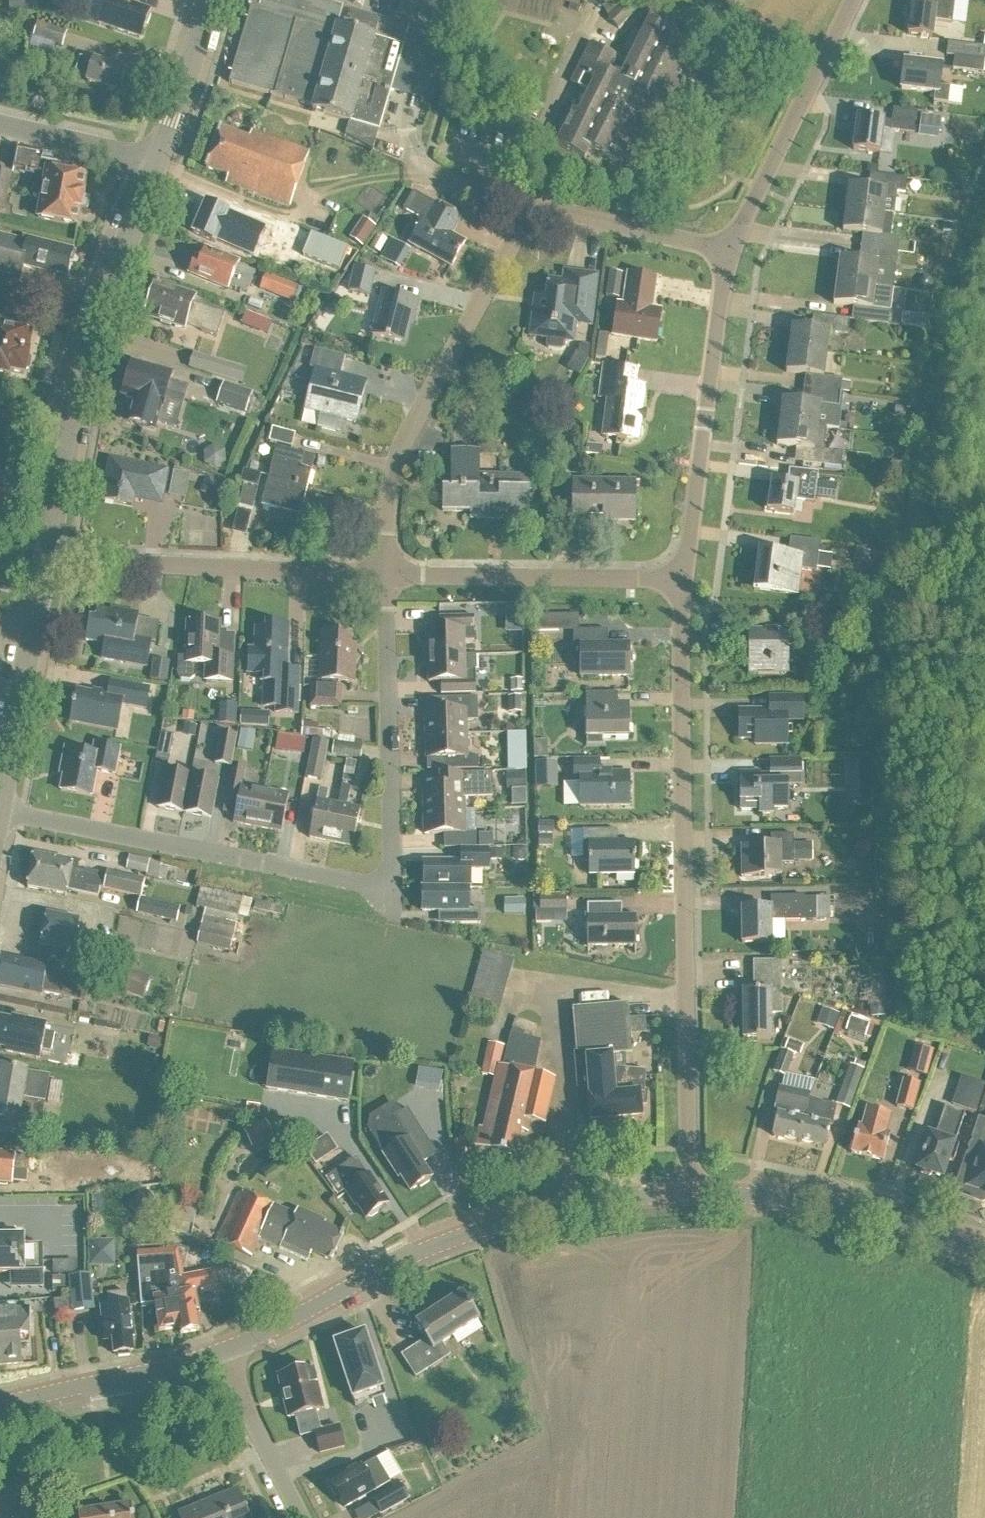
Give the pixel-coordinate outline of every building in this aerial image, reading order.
[(31,14),(30,0),(8,0),(9,15),(31,14)] [(107,5),(100,25),(141,39),(152,11),(122,1),(122,0),(92,0),(107,5)] [(313,110),(311,115),(349,126),(345,139),(373,154),(380,130),(381,131),(392,95),(431,106),(437,85),(427,82),(440,37),(408,27),(357,13),(338,7),(312,0),(255,0),(252,10),(254,11),(251,19),(230,84),(313,110)] [(601,9),(606,0),(582,0),(601,9)] [(737,0),(709,0),(729,12),(737,0)] [(956,0),(917,0),(916,6),(911,6),(908,36),(932,39),(934,24),(952,27),(956,0)] [(608,20),(618,30),(635,14),(625,3),(608,20)] [(434,23),(442,25),(445,15),(437,12),(434,23)] [(682,42),(688,31),(654,14),(625,71),(610,63),(614,57),(591,46),(570,86),(588,95),(578,115),(572,112),(555,146),(583,161),(589,150),(620,166),(631,145),(634,146),(635,145),(651,153),(691,74),(676,67),(687,45),(682,42)] [(68,34),(38,25),(33,40),(63,49),(68,34)] [(947,56),(984,61),(984,51),(948,47),(947,56)] [(984,61),(947,56),(947,60),(954,61),(953,71),(983,75),(984,61)] [(119,93),(126,70),(95,59),(94,62),(80,58),(74,75),(87,79),(86,82),(119,93)] [(901,90),(935,95),(933,106),(948,108),(950,91),(938,90),(941,69),(904,64),(901,90)] [(527,115),(535,119),(541,108),(532,104),(527,115)] [(884,121),(857,117),(852,152),(879,155),(882,132),(914,136),(916,116),(917,113),(893,110),(891,124),(883,123),(884,121)] [(938,141),(939,134),(941,119),(921,117),(919,132),(918,139),(938,141)] [(290,208),(310,154),(252,133),(249,140),(220,130),(206,168),(229,177),(227,185),(290,208)] [(77,226),(86,179),(71,176),(73,167),(43,162),(44,155),(16,150),(13,170),(29,172),(40,174),(40,176),(46,177),(38,219),(77,226)] [(11,174),(0,172),(0,212),(4,213),(11,174)] [(876,191),(848,187),(845,210),(893,216),(895,217),(897,201),(885,200),(886,193),(904,196),(906,182),(878,178),(876,191)] [(959,201),(960,189),(944,187),(943,199),(959,201)] [(422,222),(409,245),(451,269),(465,244),(451,237),(449,230),(456,217),(434,204),(433,205),(412,193),(402,211),(422,222)] [(238,239),(246,222),(207,204),(193,234),(215,244),(220,232),(238,239)] [(869,250),(897,253),(899,240),(890,239),(893,216),(845,210),(842,232),(871,236),(869,250)] [(272,243),(280,224),(254,213),(247,232),(272,243)] [(365,218),(352,237),(365,246),(378,227),(365,218)] [(951,234),(952,225),(944,224),(943,233),(951,234)] [(298,247),(304,233),(287,226),(281,240),(298,247)] [(75,252),(25,239),(24,242),(0,236),(0,274),(21,279),(24,269),(52,276),(52,275),(68,279),(72,264),(74,265),(76,255),(74,254),(75,252)] [(247,294),(255,275),(238,268),(239,264),(205,250),(200,261),(195,259),(189,274),(228,290),(230,287),(247,294)] [(835,282),(892,290),(895,269),(897,253),(869,250),(868,263),(838,259),(835,282)] [(375,274),(355,269),(350,293),(370,297),(375,274)] [(562,282),(548,280),(546,298),(540,298),(539,308),(534,307),(530,337),(547,339),(546,346),(549,350),(561,351),(565,349),(566,342),(573,343),(576,324),(578,325),(579,320),(592,322),(597,278),(563,274),(562,282)] [(606,299),(619,301),(623,276),(609,274),(606,299)] [(656,343),(660,313),(651,312),(655,280),(627,276),(622,307),(617,306),(612,337),(656,343)] [(293,304),(298,290),(265,277),(259,291),(293,304)] [(932,290),(933,284),(929,279),(923,279),(919,283),(918,289),(922,293),(928,293),(932,290)] [(887,327),(892,290),(835,282),(833,306),(862,309),(860,324),(887,327)] [(204,329),(210,311),(193,305),(195,297),(157,285),(151,304),(148,303),(145,314),(147,314),(146,317),(184,329),(186,323),(204,329)] [(406,346),(411,327),(414,328),(419,304),(383,295),(372,338),(406,346)] [(846,336),(848,320),(821,317),(820,331),(790,328),(787,351),(825,356),(828,333),(846,336)] [(31,336),(0,330),(0,374),(8,376),(9,372),(24,375),(28,355),(27,354),(31,336)] [(588,362),(590,349),(579,347),(578,354),(576,354),(567,370),(579,377),(588,362)] [(812,391),(839,395),(840,383),(841,380),(823,378),(825,356),(787,351),(785,373),(814,377),(812,391)] [(218,363),(213,377),(236,384),(240,370),(218,363)] [(182,407),(188,389),(169,384),(172,376),(133,364),(127,382),(125,382),(121,393),(123,394),(123,396),(136,400),(127,426),(152,434),(161,408),(162,408),(164,401),(182,407)] [(637,387),(639,370),(603,366),(598,401),(607,402),(603,437),(638,442),(645,388),(637,387)] [(355,424),(366,382),(314,369),(305,412),(320,416),(317,428),(340,434),(343,421),(355,424)] [(850,385),(840,383),(839,395),(843,395),(848,396),(850,385)] [(253,395),(224,385),(217,404),(246,415),(253,395)] [(839,395),(812,391),(811,405),(781,401),(779,424),(816,429),(827,430),(839,431),(843,395),(839,395)] [(816,429),(779,424),(776,447),(805,450),(803,464),(830,467),(832,453),(824,452),(827,430),(816,429)] [(269,443),(293,449),(296,435),(273,429),(269,443)] [(601,458),(602,447),(586,445),(585,456),(601,458)] [(307,488),(315,459),(277,449),(269,478),(307,488)] [(228,465),(228,450),(210,450),(210,465),(228,465)] [(528,522),(529,477),(479,476),(479,453),(451,452),(450,489),(442,489),(441,513),(470,513),(470,521),(528,522)] [(843,455),(832,453),(830,467),(841,468),(843,455)] [(163,504),(169,471),(109,460),(101,502),(133,508),(135,498),(163,504)] [(12,482),(7,478),(8,463),(0,462),(0,509),(2,509),(4,495),(11,491),(12,482)] [(175,471),(172,497),(191,498),(194,473),(175,471)] [(300,517),(307,488),(269,478),(243,471),(240,484),(243,485),(238,507),(251,511),(261,476),(269,479),(261,507),(300,517)] [(814,504),(818,475),(789,471),(787,483),(771,481),(768,498),(765,498),(763,511),(767,511),(767,512),(793,515),(794,501),(814,504)] [(207,477),(200,494),(218,501),(225,485),(207,477)] [(634,522),(635,482),(573,482),(573,522),(634,522)] [(837,486),(817,483),(814,499),(835,501),(837,486)] [(816,573),(819,543),(789,539),(787,554),(757,551),(753,591),(796,596),(799,571),(816,573)] [(867,567),(870,554),(855,551),(852,564),(867,567)] [(89,623),(86,642),(104,646),(102,660),(147,668),(152,642),(134,639),(139,615),(119,612),(119,616),(97,611),(94,624),(89,623)] [(428,631),(428,657),(464,656),(464,642),(475,642),(474,617),(439,618),(440,631),(428,631)] [(560,619),(536,619),(536,631),(560,631),(560,619)] [(234,636),(226,636),(226,633),(220,632),(220,625),(188,624),(186,661),(179,660),(178,679),(181,683),(191,683),(195,680),(195,668),(207,668),(206,684),(232,685),(233,660),(234,636)] [(297,715),(299,671),(287,670),(289,626),(272,625),(272,628),(270,630),(256,630),(255,650),(249,650),(248,674),(265,675),(263,708),(276,708),(276,714),(297,715)] [(341,709),(342,688),(334,688),(334,682),(355,683),(355,663),(353,660),(356,658),(350,652),(351,635),(344,634),(339,628),(333,634),(321,633),(318,681),(323,681),(323,687),(311,687),(310,707),(341,709)] [(602,646),(602,631),(572,631),(573,665),(580,665),(580,677),(627,677),(627,646),(602,646)] [(747,676),(789,676),(788,635),(747,635),(747,676)] [(480,671),(491,671),(491,655),(480,655),(480,671)] [(475,656),(464,656),(428,657),(429,683),(441,683),(441,695),(476,694),(475,656)] [(510,694),(522,693),(521,681),(510,681),(510,694)] [(146,710),(150,690),(111,682),(108,695),(107,695),(106,698),(76,692),(71,723),(117,731),(122,705),(146,710)] [(586,739),(629,738),(628,706),(611,706),(611,695),(586,695),(586,739)] [(786,721),(803,721),(803,697),(769,698),(769,712),(739,712),(739,740),(755,740),(755,746),(787,746),(786,721)] [(466,711),(477,711),(477,698),(445,699),(445,711),(425,712),(426,736),(466,734),(466,711)] [(508,715),(520,715),(520,698),(508,698),(508,715)] [(239,707),(225,706),(224,731),(238,732),(239,707)] [(254,728),(254,714),(240,713),(239,727),(254,728)] [(194,739),(196,727),(184,725),(182,737),(194,739)] [(318,726),(302,725),(301,738),(331,741),(334,741),(338,744),(339,738),(339,737),(335,734),(331,734),(331,733),(317,731),(318,726)] [(161,733),(156,761),(169,763),(174,736),(161,733)] [(467,758),(466,734),(426,736),(427,759),(446,759),(446,771),(478,770),(478,758),(467,758)] [(214,767),(231,770),(237,738),(220,735),(214,767)] [(339,738),(338,744),(353,746),(354,740),(339,737),(339,738)] [(306,780),(322,783),(330,745),(314,742),(306,780)] [(338,744),(334,743),(332,757),(361,761),(363,747),(353,746),(338,744)] [(114,775),(119,749),(95,744),(93,754),(66,749),(62,765),(66,766),(61,792),(91,798),(97,772),(114,775)] [(513,772),(525,771),(524,756),(512,756),(513,772)] [(788,786),(802,785),(801,759),(770,760),(770,776),(761,776),(761,774),(740,774),(741,811),(759,811),(759,815),(773,814),(773,810),(788,810),(788,786)] [(579,808),(630,807),(630,773),(611,773),(611,771),(599,771),(599,760),(572,761),(573,783),(579,783),(579,808)] [(557,762),(535,763),(535,788),(557,788),(557,762)] [(257,831),(264,794),(241,789),(245,771),(233,768),(228,795),(239,798),(233,826),(257,831)] [(184,814),(191,776),(166,771),(158,809),(184,814)] [(301,799),(306,775),(292,772),(287,796),(301,799)] [(491,774),(447,775),(448,787),(423,788),(424,812),(464,811),(464,798),(492,798),(491,774)] [(506,791),(525,791),(525,775),(506,775),(506,791)] [(209,819),(217,781),(191,776),(184,814),(209,819)] [(351,788),(342,787),(338,805),(339,806),(331,843),(353,847),(360,810),(347,807),(351,788)] [(339,806),(338,805),(326,803),(328,791),(319,789),(309,839),(331,843),(339,806)] [(289,799),(264,794),(257,831),(281,836),(289,799)] [(465,834),(464,811),(424,812),(425,835),(444,835),(444,849),(461,849),(461,850),(477,850),(476,834),(465,834)] [(538,836),(553,835),(553,824),(537,824),(538,836)] [(589,876),(635,876),(635,843),(618,843),(618,831),(583,832),(583,864),(589,864),(589,876)] [(813,864),(813,847),(794,847),(794,835),(771,835),(771,847),(742,848),(742,878),(781,878),(781,865),(813,864)] [(539,848),(552,848),(552,837),(538,837),(539,848)] [(518,863),(526,863),(526,850),(513,849),(512,857),(518,863)] [(489,850),(477,850),(461,850),(461,862),(424,862),(424,888),(471,887),(471,870),(489,870),(489,850)] [(501,862),(501,850),(490,850),(490,862),(501,862)] [(141,898),(145,880),(108,872),(106,878),(71,870),(73,865),(33,856),(30,871),(85,883),(85,885),(100,889),(130,895),(141,898)] [(129,857),(126,871),(147,876),(146,878),(166,883),(166,880),(174,882),(176,872),(160,868),(161,865),(149,862),(129,857)] [(85,885),(85,883),(30,871),(26,888),(65,897),(66,893),(97,899),(100,889),(85,885)] [(471,887),(424,888),(422,888),(422,912),(444,912),(444,925),(480,925),(480,910),(469,910),(469,888),(471,888),(471,887)] [(206,911),(197,945),(229,953),(242,899),(201,889),(196,908),(206,911)] [(829,899),(805,899),(805,897),(779,897),(780,911),(742,911),(743,944),(772,944),(772,922),(829,921),(829,899)] [(552,912),(567,912),(567,899),(540,899),(541,913),(552,912)] [(504,916),(524,916),(524,900),(504,901),(504,916)] [(587,949),(635,948),(635,915),(612,916),(611,904),(586,905),(587,949)] [(180,910),(165,906),(160,922),(175,926),(180,910)] [(552,924),(552,912),(541,913),(536,913),(537,924),(552,924)] [(81,923),(48,915),(36,964),(0,956),(0,987),(41,997),(41,994),(79,1003),(84,978),(85,978),(91,954),(74,950),(81,923)] [(483,951),(469,1005),(499,1013),(514,960),(483,951)] [(771,1016),(782,1016),(781,962),(754,962),(754,993),(743,993),(744,1041),(772,1040),(771,1016)] [(143,1000),(150,978),(127,971),(120,992),(143,1000)] [(870,1018),(884,1018),(883,994),(868,995),(870,1018)] [(581,1133),(592,1132),(618,1129),(618,1121),(643,1119),(641,1095),(644,1095),(646,1072),(626,1070),(625,1056),(632,1055),(627,1006),(571,1011),(575,1055),(587,1054),(588,1059),(586,1059),(586,1061),(576,1062),(577,1067),(575,1068),(581,1133)] [(822,1010),(816,1026),(833,1032),(839,1016),(822,1010)] [(48,1025),(11,1017),(11,1020),(0,1018),(0,1049),(5,1050),(5,1053),(38,1060),(44,1031),(46,1031),(48,1025)] [(544,1125),(555,1080),(534,1075),(540,1044),(531,1041),(536,1027),(516,1019),(512,1030),(508,1047),(487,1043),(480,1075),(493,1078),(481,1129),(478,1128),(473,1147),(513,1156),(519,1132),(525,1134),(528,1121),(544,1125)] [(863,1044),(869,1025),(849,1019),(845,1032),(852,1035),(851,1040),(863,1044)] [(159,1051),(161,1041),(149,1038),(147,1049),(159,1051)] [(799,1057),(803,1047),(788,1041),(784,1051),(799,1057)] [(780,1050),(771,1073),(784,1078),(793,1055),(780,1050)] [(347,1104),(354,1064),(273,1052),(266,1091),(347,1104)] [(839,1090),(854,1096),(863,1072),(848,1066),(839,1090)] [(50,1076),(1,1067),(0,1069),(0,1119),(18,1122),(18,1117),(42,1122),(50,1076)] [(984,1086),(960,1077),(951,1105),(975,1114),(984,1086)] [(903,1081),(896,1109),(912,1113),(919,1085),(903,1081)] [(47,1105),(58,1107),(62,1084),(51,1082),(47,1105)] [(799,1142),(808,1101),(809,1097),(780,1091),(774,1117),(776,1118),(772,1136),(799,1142)] [(822,1104),(808,1101),(799,1142),(824,1148),(829,1127),(831,1128),(836,1107),(822,1104)] [(420,1131),(407,1110),(402,1113),(395,1102),(369,1118),(367,1129),(398,1178),(400,1176),(410,1192),(419,1187),(420,1189),(429,1183),(428,1181),(431,1179),(421,1164),(423,1163),(408,1139),(420,1131)] [(955,1146),(965,1115),(945,1108),(940,1122),(935,1138),(924,1135),(919,1152),(923,1154),(917,1171),(920,1172),(921,1176),(929,1179),(932,1176),(942,1179),(948,1161),(953,1163),(959,1147),(955,1146)] [(851,1153),(850,1154),(883,1163),(890,1137),(885,1135),(890,1116),(867,1110),(862,1130),(857,1128),(853,1144),(851,1144),(848,1152),(851,1153)] [(979,1119),(959,1176),(970,1179),(967,1188),(984,1194),(984,1121),(979,1119)] [(273,1138),(266,1123),(251,1130),(258,1145),(273,1138)] [(319,1160),(339,1151),(332,1136),(312,1146),(319,1160)] [(29,1158),(15,1157),(15,1155),(0,1153),(0,1186),(6,1187),(8,1182),(13,1182),(14,1169),(28,1170),(29,1158)] [(366,1219),(387,1205),(369,1177),(367,1178),(355,1160),(340,1170),(352,1187),(345,1192),(355,1206),(356,1205),(366,1219)] [(141,1222),(158,1205),(143,1191),(126,1207),(141,1222)] [(331,1262),(344,1235),(324,1226),(325,1223),(298,1210),(295,1217),(252,1197),(239,1194),(216,1242),(251,1258),(260,1239),(308,1262),(312,1253),(331,1262)] [(192,1239),(197,1211),(173,1208),(169,1231),(192,1239)] [(43,1274),(42,1246),(24,1247),(24,1239),(15,1239),(15,1232),(0,1232),(0,1275),(43,1274)] [(117,1266),(116,1240),(90,1242),(91,1267),(117,1266)] [(190,1250),(168,1244),(165,1250),(136,1255),(137,1261),(138,1280),(141,1306),(153,1304),(159,1332),(179,1329),(180,1335),(199,1332),(196,1313),(200,1313),(196,1291),(218,1287),(215,1272),(180,1278),(177,1262),(186,1265),(190,1250)] [(68,1278),(71,1311),(94,1309),(90,1276),(68,1278)] [(108,1306),(100,1306),(104,1342),(113,1341),(115,1355),(133,1353),(132,1339),(134,1339),(132,1318),(130,1318),(128,1304),(127,1293),(108,1295),(108,1306)] [(442,1345),(480,1321),(463,1294),(415,1325),(425,1341),(402,1357),(416,1379),(450,1357),(442,1345)] [(69,1301),(55,1303),(56,1315),(70,1314),(69,1301)] [(32,1308),(0,1311),(0,1366),(23,1364),(21,1339),(31,1338),(32,1308)] [(356,1408),(386,1398),(376,1367),(378,1367),(374,1356),(372,1356),(364,1334),(362,1335),(359,1333),(352,1336),(351,1339),(334,1344),(356,1408)] [(320,1432),(316,1413),(322,1412),(312,1369),(279,1377),(289,1420),(295,1418),(300,1438),(315,1434),(320,1455),(344,1448),(339,1427),(320,1432)] [(374,1492),(375,1492),(389,1484),(377,1463),(363,1472),(360,1467),(330,1484),(345,1509),(374,1492)] [(373,1502),(381,1517),(410,1500),(402,1486),(373,1502)] [(246,1508),(238,1490),(200,1505),(205,1517),(222,1517),(246,1508)] [(132,1505),(78,1513),(78,1517),(134,1517),(132,1505)] [(178,1514),(179,1517),(205,1517),(200,1505),(178,1514)] [(246,1508),(222,1517),(250,1517),(246,1508)]
